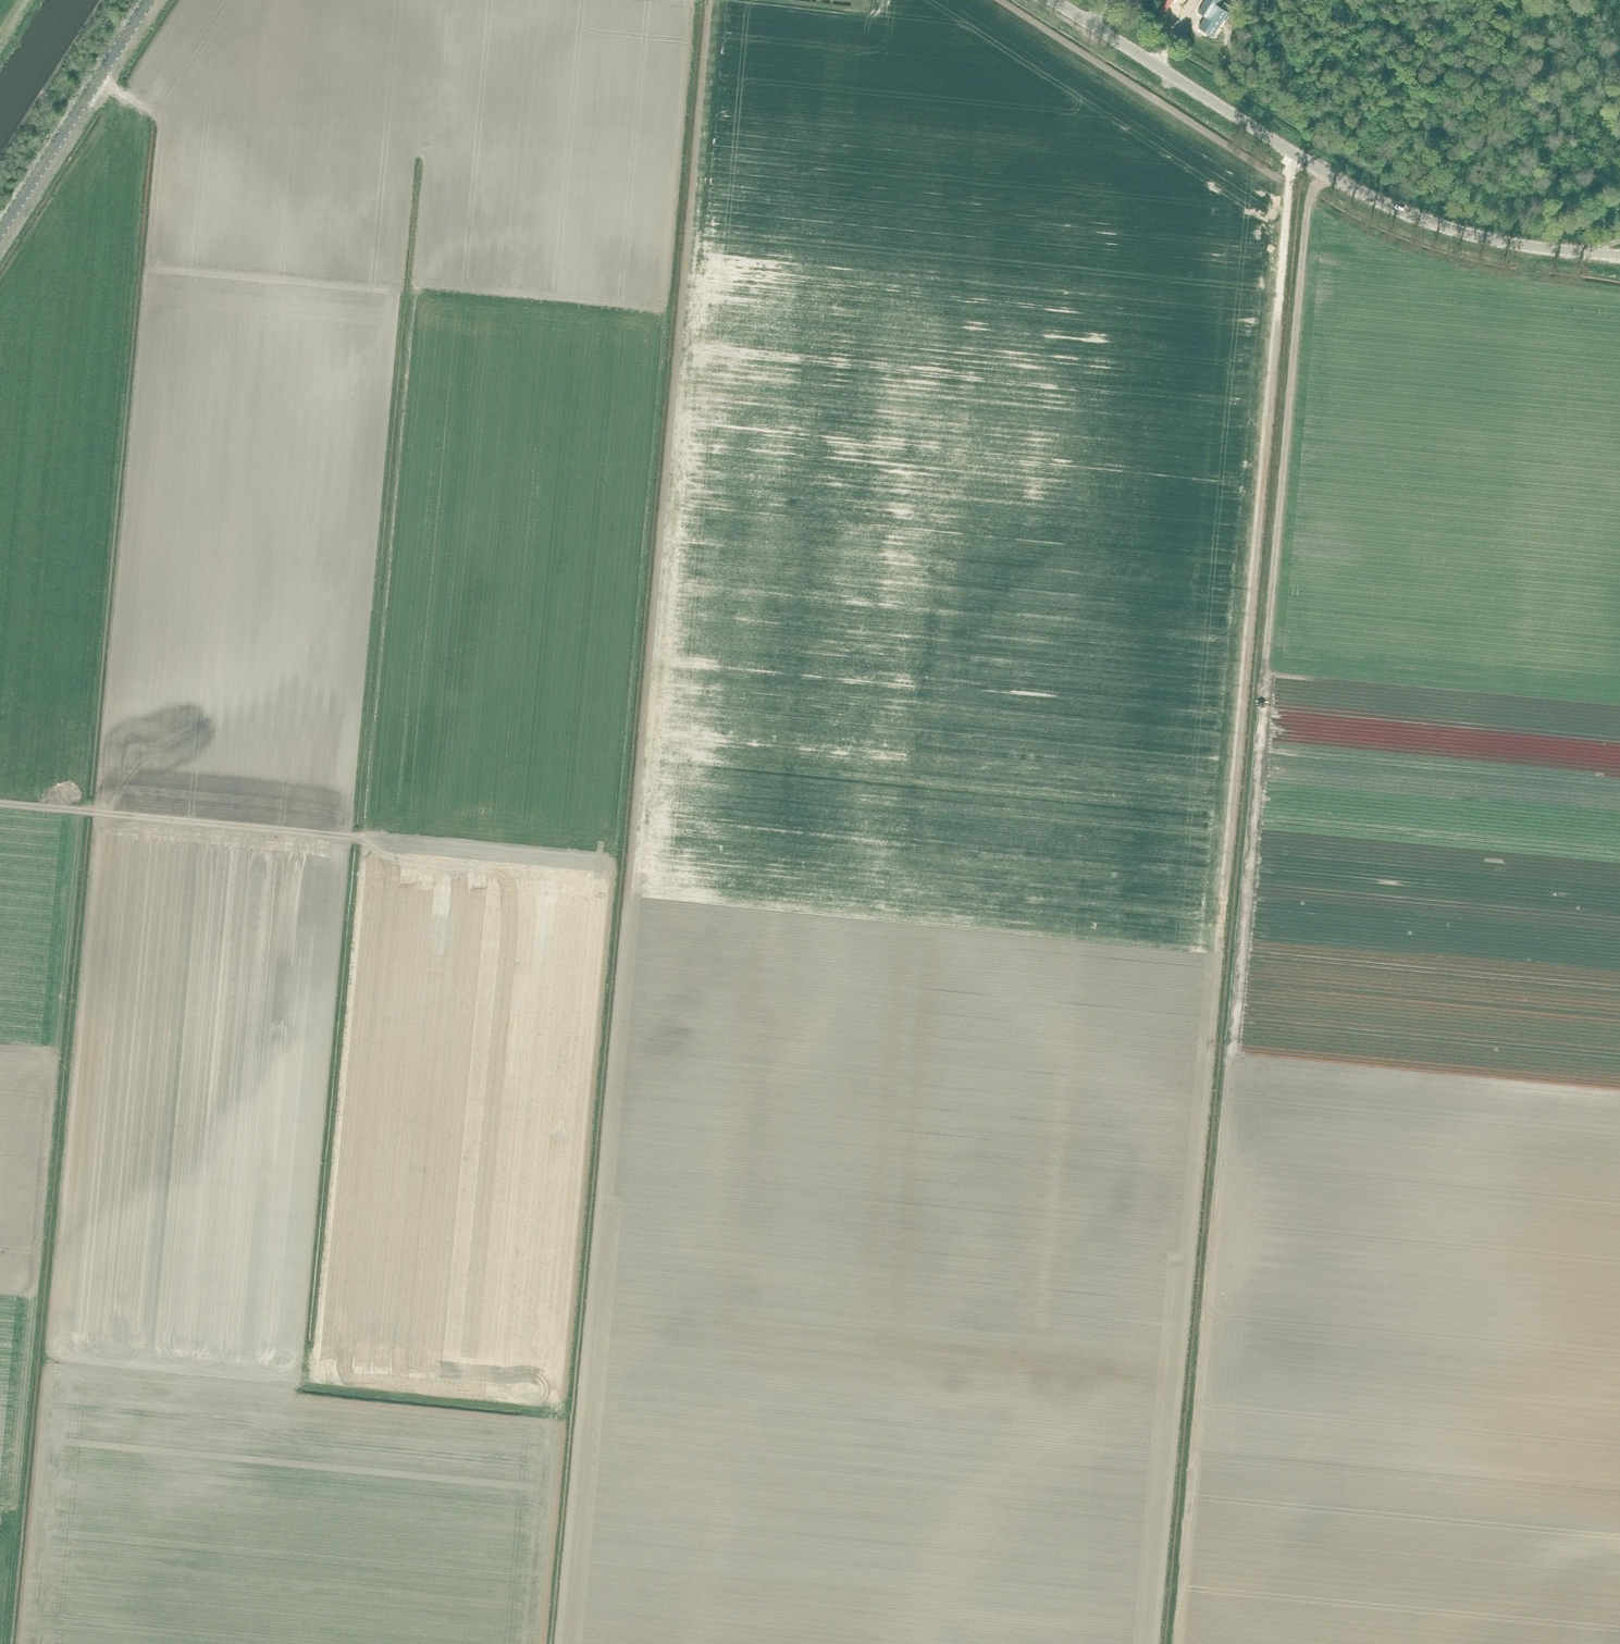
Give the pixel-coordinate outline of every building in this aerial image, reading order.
[(1153,6),(1161,13),(1174,0),(1159,0),(1153,6)] [(1225,20),(1229,12),(1226,10),(1219,6),(1223,0),(1206,0),(1198,12),(1206,17),(1199,28),(1214,37),(1225,20)]
